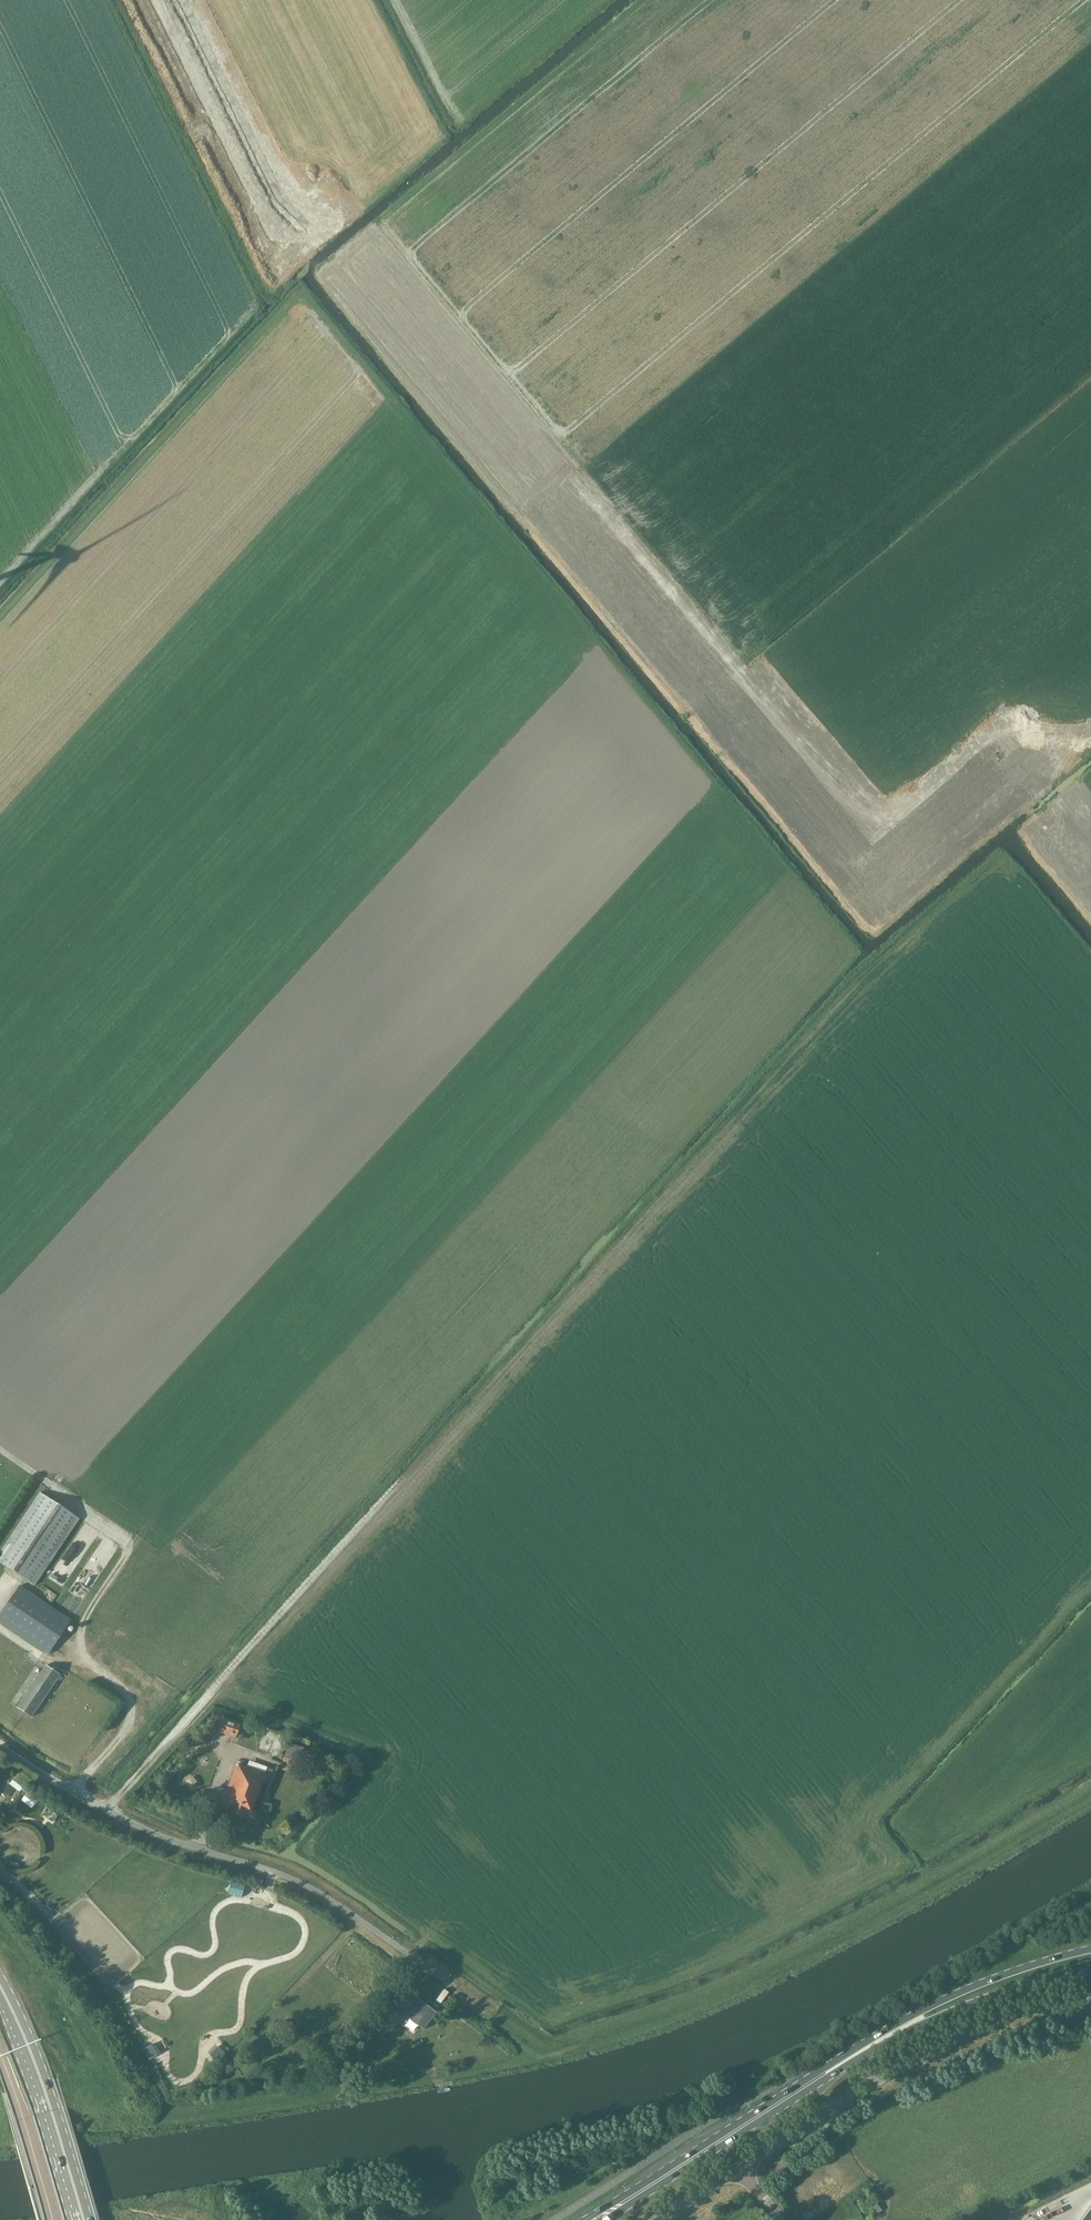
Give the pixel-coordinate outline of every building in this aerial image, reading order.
[(79,1518),(40,1492),(0,1552),(0,1562),(34,1585),(79,1518)] [(71,1620),(20,1586),(0,1616),(0,1622),(49,1654),(71,1620)] [(31,1717),(60,1674),(45,1664),(16,1707),(31,1717)] [(216,1731),(235,1738),(240,1724),(222,1717),(216,1731)] [(297,1765),(304,1749),(288,1743),(282,1759),(297,1765)] [(273,1770),(267,1767),(249,1761),(246,1767),(246,1766),(245,1768),(236,1765),(220,1807),(229,1810),(228,1812),(243,1818),(244,1816),(254,1820),(273,1770)] [(415,1997),(403,2014),(423,2029),(435,2013),(415,1997)] [(397,2009),(391,2017),(397,2022),(403,2014),(397,2009)] [(1082,2219),(1090,2219),(1090,2207),(1082,2219)]
